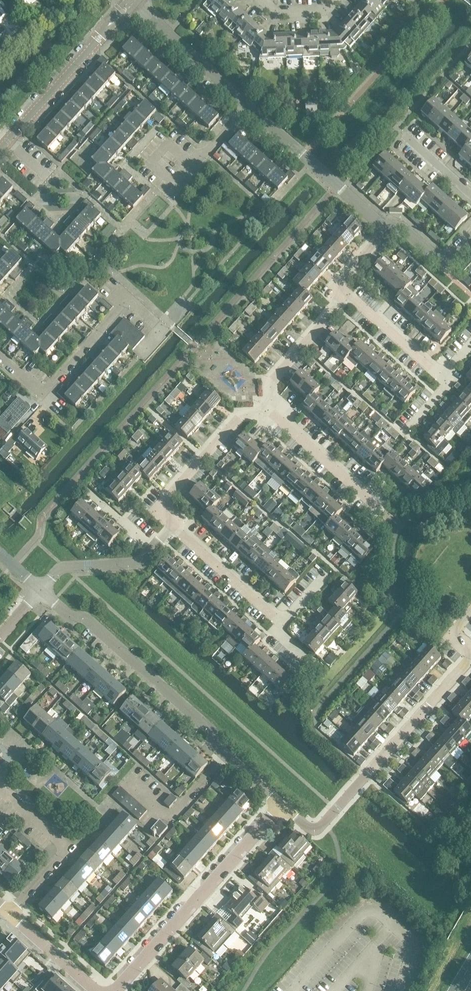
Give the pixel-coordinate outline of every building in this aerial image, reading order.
[(18,8),(28,0),(11,0),(18,8)] [(217,18),(229,4),(225,0),(210,0),(203,8),(208,12),(209,11),(217,18)] [(372,0),(367,0),(365,3),(363,1),(356,8),(374,24),(385,11),(372,0)] [(385,11),(395,0),(372,0),(385,11)] [(6,30),(0,24),(10,16),(0,4),(0,35),(6,30)] [(236,10),(229,4),(217,18),(225,25),(224,26),(228,30),(244,13),(238,8),(236,10)] [(374,24),(356,8),(351,14),(354,16),(348,23),(363,36),(374,24)] [(244,13),(228,30),(234,35),(235,34),(243,41),(255,27),(249,21),(250,19),(244,13)] [(363,36),(348,23),(344,27),(335,32),(345,52),(348,48),(350,50),(363,36)] [(264,34),(255,27),(243,41),(251,48),(252,47),(261,55),(269,36),(264,34)] [(140,36),(136,32),(128,41),(131,43),(123,51),(132,60),(142,49),(135,42),(140,36)] [(330,35),(319,35),(319,53),(345,52),(335,32),(330,35)] [(293,37),(285,37),(286,58),(302,57),(301,33),(293,34),(293,37)] [(310,33),(301,33),(302,57),(309,57),(309,54),(319,53),(319,35),(310,36),(310,33)] [(275,38),(269,36),(261,55),(259,60),(286,58),(285,37),(275,38)] [(152,57),(142,49),(132,60),(142,68),(152,57)] [(102,57),(95,64),(101,69),(96,75),(107,85),(115,76),(105,66),(108,62),(102,57)] [(157,63),(152,57),(142,68),(152,77),(167,60),(163,57),(157,63)] [(167,60),(152,77),(161,85),(171,75),(164,69),(170,63),(167,60)] [(125,70),(121,74),(132,83),(135,79),(125,70)] [(107,85),(96,75),(87,85),(98,95),(107,85)] [(180,83),(171,75),(161,85),(171,94),(180,83)] [(184,87),(180,83),(171,94),(180,103),(190,92),(191,93),(196,87),(190,81),(184,87)] [(328,103),(337,92),(327,83),(324,87),(325,103),(328,103)] [(98,95),(87,85),(80,92),(75,87),(72,90),(78,96),(79,94),(90,104),(98,95)] [(78,96),(72,90),(69,94),(75,99),(70,104),(81,113),(90,104),(79,94),(78,96)] [(200,100),(191,93),(190,92),(180,103),(190,111),(200,100)] [(152,94),(149,98),(159,107),(162,104),(152,94)] [(106,105),(110,109),(119,98),(115,95),(106,105)] [(209,109),(200,100),(190,111),(199,120),(209,109)] [(421,113),(430,121),(442,108),(433,100),(421,113)] [(113,111),(113,112),(116,115),(126,104),(122,101),(113,111)] [(145,103),(136,113),(148,122),(153,116),(156,119),(155,120),(160,125),(164,120),(145,103)] [(317,116),(316,103),(305,103),(306,116),(317,116)] [(81,113),(70,104),(62,113),(73,123),(81,113)] [(215,114),(209,109),(199,120),(209,128),(217,120),(219,122),(226,114),(221,108),(215,114)] [(442,108),(430,121),(439,129),(451,115),(442,108)] [(169,109),(165,113),(172,119),(175,115),(169,109)] [(117,116),(116,115),(113,112),(108,117),(113,121),(117,116)] [(73,123),(62,113),(57,119),(51,114),(48,117),(64,132),(73,123)] [(136,113),(128,122),(139,132),(148,122),(136,113)] [(451,115),(439,129),(447,136),(459,123),(451,115)] [(64,132),(48,117),(45,121),(50,126),(45,132),(56,142),(64,132)] [(177,117),(173,120),(182,128),(185,124),(177,117)] [(86,136),(95,125),(91,122),(82,132),(86,136)] [(128,122),(119,132),(136,148),(139,144),(133,139),(139,132),(128,122)] [(92,141),(101,131),(102,131),(106,126),(103,123),(98,128),(89,138),(83,145),(87,148),(93,142),(92,141)] [(459,123),(447,136),(456,144),(468,131),(459,123)] [(456,144),(464,151),(459,157),(460,157),(470,144),(470,134),(468,131),(456,144)] [(56,142),(45,132),(36,141),(48,151),(56,142)] [(119,132),(110,142),(121,152),(127,146),(133,151),(136,148),(119,132)] [(235,133),(225,144),(222,147),(226,151),(229,147),(236,153),(246,143),(235,133)] [(110,142),(101,152),(112,162),(121,152),(110,142)] [(255,151),(246,143),(236,153),(247,163),(256,152),(255,151)] [(460,157),(468,165),(470,161),(470,144),(460,157)] [(260,145),(255,151),(256,152),(247,163),(257,172),(267,161),(262,157),(267,151),(260,145)] [(67,148),(58,159),(62,163),(71,152),(67,148)] [(92,162),(98,167),(107,167),(112,162),(101,152),(92,162)] [(373,167),(382,175),(394,162),(385,154),(373,167)] [(278,171),(267,161),(257,172),(268,182),(278,171)] [(394,162),(382,175),(390,183),(403,169),(394,162)] [(107,167),(98,167),(93,173),(103,182),(112,171),(107,167)] [(403,169),(390,183),(399,190),(411,177),(403,169)] [(118,177),(112,171),(103,182),(113,191),(128,175),(123,170),(118,177)] [(285,178),(278,171),(268,182),(278,191),(286,183),(289,185),(296,177),(290,172),(285,178)] [(241,182),(246,177),(241,173),(237,178),(241,182)] [(128,175),(113,191),(123,200),(133,190),(127,184),(132,178),(128,175)] [(411,177),(399,190),(408,198),(420,185),(411,177)] [(250,179),(244,184),(255,194),(258,190),(256,188),(257,185),(250,179)] [(2,180),(0,183),(0,195),(5,199),(13,190),(2,180)] [(420,185),(408,198),(416,206),(433,187),(432,186),(428,192),(420,185)] [(139,196),(133,190),(123,200),(133,210),(150,190),(145,186),(140,191),(142,193),(139,196)] [(433,187),(416,206),(417,206),(421,201),(429,208),(441,195),(433,187)] [(100,199),(104,194),(98,190),(94,195),(100,199)] [(17,191),(16,192),(14,195),(24,204),(28,200),(17,191)] [(441,195),(429,208),(438,216),(450,202),(441,195)] [(86,200),(81,206),(87,211),(81,217),(92,227),(101,218),(92,210),(94,208),(86,200)] [(450,202),(438,216),(446,223),(458,210),(450,202)] [(24,213),(17,222),(26,230),(36,220),(29,214),(35,208),(29,203),(22,211),(24,213)] [(458,210),(446,223),(455,231),(467,218),(458,210)] [(338,218),(333,213),(330,217),(335,222),(338,218)] [(363,230),(347,216),(339,225),(354,239),(363,230)] [(92,227),(81,217),(76,224),(70,218),(67,222),(84,237),(92,227)] [(335,222),(330,217),(326,221),(331,225),(335,222)] [(0,223),(0,226),(2,228),(8,221),(4,218),(0,223)] [(42,225),(36,220),(26,230),(36,239),(51,222),(47,219),(42,225)] [(51,222),(36,239),(46,248),(55,237),(49,231),(54,226),(51,222)] [(84,237),(67,222),(64,225),(70,230),(64,237),(75,247),(84,237)] [(354,239),(339,225),(331,234),(334,237),(346,248),(354,239)] [(319,240),(314,235),(310,239),(315,243),(319,240)] [(60,241),(55,237),(46,248),(56,257),(60,251),(60,241)] [(75,247),(64,237),(60,241),(60,251),(66,257),(75,247)] [(334,237),(326,246),(338,257),(346,248),(334,237)] [(15,244),(23,252),(27,248),(19,240),(15,244)] [(326,246),(318,255),(330,266),(338,257),(326,246)] [(3,262),(1,260),(3,258),(0,255),(0,262),(12,273),(14,271),(20,277),(24,272),(18,267),(22,262),(11,252),(3,262)] [(302,258),(297,253),(294,257),(299,262),(302,258)] [(404,262),(409,257),(405,254),(400,259),(404,262)] [(318,255),(310,265),(322,275),(330,266),(318,255)] [(373,271),(382,279),(393,267),(383,259),(373,271)] [(0,262),(0,263),(1,264),(0,265),(0,278),(4,282),(10,276),(16,281),(20,277),(14,271),(12,273),(0,262)] [(310,265),(302,274),(314,285),(322,275),(310,265)] [(409,278),(416,271),(411,266),(404,274),(409,278)] [(393,267),(382,279),(391,287),(402,275),(393,267)] [(422,279),(427,274),(423,270),(419,275),(422,279)] [(286,276),(281,272),(278,275),(283,280),(286,276)] [(302,274),(293,283),(312,300),(312,299),(306,293),(314,285),(302,274)] [(402,275),(391,287),(400,295),(405,290),(406,290),(412,284),(402,275)] [(300,289),(292,298),(304,309),(312,300),(293,283),(300,289)] [(99,297),(88,287),(78,298),(90,308),(99,297)] [(441,295),(445,290),(441,287),(437,292),(441,295)] [(270,294),(265,290),(261,294),(266,298),(270,294)] [(405,290),(400,295),(394,302),(404,310),(414,298),(406,290),(405,290)] [(90,308),(78,298),(74,303),(68,298),(64,302),(81,317),(90,308)] [(292,298),(284,307),(296,318),(304,309),(292,298)] [(414,298),(404,310),(413,319),(423,307),(414,298)] [(103,299),(102,300),(99,302),(109,311),(113,308),(103,299)] [(0,305),(0,317),(11,305),(7,301),(2,307),(0,305)] [(81,317),(64,302),(60,307),(66,312),(62,317),(73,327),(81,317)] [(459,311),(463,306),(460,303),(455,308),(459,311)] [(0,317),(0,325),(6,330),(15,319),(10,315),(16,309),(11,305),(0,317)] [(284,307),(276,316),(288,327),(296,318),(284,307)] [(423,307),(413,319),(422,327),(433,315),(423,307)] [(253,313),(248,308),(245,312),(250,316),(253,313)] [(433,315),(422,327),(431,335),(442,323),(433,315)] [(276,316),(268,325),(280,336),(288,327),(276,316)] [(73,327),(62,317),(57,322),(51,317),(47,321),(64,337),(73,327)] [(20,324),(15,319),(6,330),(7,331),(2,337),(10,344),(12,341),(30,322),(25,318),(20,324)] [(123,321),(121,323),(131,332),(135,327),(125,318),(123,321)] [(64,337),(47,321),(44,325),(49,331),(45,336),(56,346),(64,337)] [(30,322),(12,341),(18,346),(21,343),(25,347),(34,337),(29,332),(34,326),(30,322)] [(121,323),(117,328),(127,337),(131,332),(121,323)] [(442,323),(431,335),(440,343),(451,331),(442,323)] [(268,325),(260,335),(271,345),(280,336),(268,325)] [(237,331),(232,326),(229,330),(234,334),(237,331)] [(135,327),(131,332),(141,341),(145,336),(135,327)] [(118,338),(122,341),(127,337),(117,328),(109,336),(115,342),(118,338)] [(131,332),(127,337),(137,346),(141,341),(131,332)] [(345,341),(336,333),(325,345),(335,353),(345,341)] [(260,335),(251,344),(263,354),(271,345),(260,335)] [(56,346),(45,336),(40,341),(41,351),(46,356),(56,346)] [(40,341),(34,337),(25,347),(35,357),(41,351),(40,341)] [(127,337),(122,341),(129,347),(133,351),(137,346),(127,337)] [(118,338),(115,342),(110,348),(120,357),(129,347),(122,341),(118,338)] [(355,349),(345,341),(335,353),(344,361),(355,349)] [(361,343),(355,349),(344,361),(344,362),(350,355),(359,363),(370,351),(372,353),(376,348),(372,345),(368,349),(361,343)] [(255,364),(263,354),(251,344),(243,353),(255,364)] [(120,357),(110,348),(101,358),(120,375),(121,373),(113,365),(120,357)] [(370,351),(359,363),(368,371),(379,359),(381,361),(385,356),(381,353),(377,357),(372,353),(370,351)] [(319,352),(315,357),(318,360),(323,355),(319,352)] [(120,375),(101,358),(95,364),(89,359),(86,362),(105,380),(107,378),(104,376),(109,369),(118,377),(120,375)] [(379,359),(368,371),(377,379),(388,367),(390,369),(394,364),(390,361),(386,365),(381,361),(379,359)] [(105,380),(86,362),(83,366),(89,371),(83,377),(94,387),(101,379),(104,381),(105,380)] [(334,366),(330,371),(334,374),(338,369),(334,366)] [(388,367),(377,379),(387,387),(397,375),(399,377),(403,373),(399,369),(395,373),(390,369),(388,367)] [(291,384),(300,392),(311,380),(301,372),(291,384)] [(190,374),(186,378),(191,382),(195,378),(190,374)] [(331,377),(327,374),(323,379),(326,382),(331,377)] [(397,375),(387,387),(396,395),(406,384),(408,385),(412,381),(408,377),(404,382),(399,377),(397,375)] [(94,387),(83,377),(74,387),(85,397),(94,387)] [(311,380),(300,392),(309,400),(303,407),(320,388),(311,380)] [(343,388),(336,382),(331,387),(339,393),(343,388)] [(181,383),(178,387),(173,392),(181,400),(184,396),(181,393),(186,388),(181,383)] [(458,383),(456,385),(454,387),(459,391),(462,387),(458,383)] [(406,384),(396,395),(405,404),(415,393),(417,394),(421,389),(417,385),(413,390),(408,385),(406,384)] [(85,397),(74,387),(68,394),(62,388),(57,394),(65,401),(67,399),(76,407),(85,397)] [(209,391),(204,387),(200,392),(204,396),(200,400),(212,411),(221,402),(209,391)] [(467,391),(462,387),(459,391),(463,395),(459,400),(457,402),(469,413),(470,410),(470,398),(465,393),(467,391)] [(320,388),(303,407),(312,415),(323,403),(314,396),(320,389),(320,388)] [(181,400),(173,392),(170,396),(176,401),(179,398),(181,400)] [(88,398),(94,403),(97,399),(91,394),(88,398)] [(457,402),(459,400),(454,396),(451,400),(455,404),(451,409),(449,411),(461,422),(469,413),(457,402)] [(0,421),(0,428),(8,435),(13,430),(31,410),(19,400),(2,419),(0,421)] [(200,400),(192,409),(204,420),(212,411),(200,400)] [(353,406),(357,409),(361,405),(358,401),(353,406)] [(323,403),(312,415),(321,423),(332,412),(323,403)] [(449,411),(451,409),(446,405),(442,409),(447,413),(442,418),(441,420),(453,431),(461,422),(449,411)] [(192,409),(184,419),(196,429),(204,420),(192,409)] [(332,412),(321,423),(330,431),(341,420),(344,417),(334,409),(332,412)] [(441,420),(442,418),(438,414),(434,418),(439,422),(434,428),(433,429),(445,440),(453,431),(441,420)] [(377,424),(382,419),(378,415),(373,420),(377,424)] [(151,416),(148,420),(153,424),(157,420),(151,416)] [(184,419),(176,428),(188,439),(196,429),(184,419)] [(341,420),(330,431),(340,440),(350,428),(341,420)] [(433,429),(434,428),(430,423),(428,425),(426,427),(431,431),(424,439),(436,449),(445,440),(433,429)] [(350,428),(340,440),(349,448),(359,436),(350,428)] [(8,435),(3,441),(7,444),(3,449),(8,453),(12,449),(18,442),(37,460),(47,449),(28,431),(22,438),(13,430),(8,435)] [(143,435),(138,431),(135,434),(140,439),(143,435)] [(395,440),(400,435),(396,431),(391,436),(395,440)] [(171,433),(163,443),(175,453),(183,444),(171,433)] [(140,439),(135,434),(132,438),(137,443),(140,439)] [(245,435),(234,447),(243,455),(254,443),(245,435)] [(359,436),(349,448),(358,456),(368,444),(359,436)] [(163,443),(154,452),(167,463),(175,453),(163,443)] [(254,443),(243,455),(252,463),(263,451),(254,443)] [(263,451),(252,463),(253,464),(254,462),(263,470),(268,465),(278,453),(280,455),(284,450),(282,448),(280,446),(276,451),(269,444),(263,451)] [(368,444),(358,456),(367,464),(378,452),(368,444)] [(417,445),(413,450),(416,453),(421,448),(417,445)] [(378,452),(367,464),(376,472),(393,454),(392,453),(391,455),(382,447),(378,452)] [(129,455),(122,449),(119,452),(124,457),(126,459),(129,455)] [(124,457),(119,452),(115,456),(120,461),(124,457)] [(154,452),(146,461),(158,472),(167,463),(154,452)] [(268,465),(263,470),(272,478),(277,473),(287,461),(289,463),(293,458),(292,456),(289,455),(285,459),(280,455),(278,453),(268,465)] [(393,454),(376,472),(376,473),(382,466),(391,474),(402,462),(393,454)] [(146,461),(143,464),(139,460),(134,465),(132,464),(131,464),(150,481),(158,472),(146,461)] [(225,465),(221,462),(221,461),(217,466),(221,470),(225,465)] [(277,473),(272,478),(281,486),(286,481),(297,469),(298,471),(303,466),(301,465),(298,463),(294,467),(289,463),(287,461),(277,473)] [(439,464),(435,461),(431,466),(435,469),(439,464)] [(402,462),(391,474),(400,482),(411,470),(402,462)] [(131,464),(123,473),(135,484),(143,475),(150,481),(131,464)] [(111,472),(106,467),(102,471),(107,475),(111,472)] [(286,481),(281,486),(290,495),(295,489),(306,477),(308,479),(312,475),(310,473),(307,471),(303,475),(298,471),(297,469),(286,481)] [(218,473),(214,470),(211,473),(209,475),(213,478),(218,473)] [(411,470),(400,482),(409,490),(420,478),(411,470)] [(107,475),(102,471),(99,474),(104,479),(107,475)] [(123,473),(115,482),(127,493),(135,484),(123,473)] [(236,475),(232,480),(236,483),(240,478),(236,475)] [(420,478),(409,490),(419,499),(432,483),(423,475),(420,478)] [(295,489),(290,495),(299,503),(301,501),(304,498),(315,486),(317,487),(321,483),(319,481),(317,479),(313,483),(308,479),(306,477),(295,489)] [(119,502),(127,493),(115,482),(107,492),(119,502)] [(233,487),(229,483),(224,488),(228,492),(233,487)] [(201,484),(190,496),(199,505),(210,493),(201,484)] [(304,498),(301,501),(310,509),(313,506),(324,494),(326,495),(330,491),(328,489),(326,487),(322,492),(317,487),(315,486),(304,498)] [(210,493),(199,505),(208,513),(202,519),(202,520),(219,501),(210,493)] [(241,494),(237,499),(246,508),(251,503),(241,494)] [(310,509),(308,511),(317,520),(322,514),(333,502),(335,503),(339,499),(337,497),(335,495),(331,500),(326,495),(324,494),(313,506),(310,509)] [(219,501),(202,520),(212,528),(222,516),(214,508),(219,501)] [(71,514),(81,522),(92,510),(93,512),(97,507),(93,504),(90,508),(82,502),(71,514)] [(322,514),(317,520),(326,528),(331,522),(336,517),(337,517),(342,511),(344,512),(348,507),(346,506),(344,504),(340,508),(335,503),(333,502),(322,514)] [(255,516),(260,511),(256,507),(251,513),(255,516)] [(273,513),(279,518),(283,513),(278,508),(273,513)] [(92,510),(81,522),(90,530),(101,518),(103,520),(107,515),(103,512),(99,516),(93,512),(92,510)] [(226,511),(222,516),(212,528),(221,536),(235,519),(226,511)] [(326,528),(325,528),(325,529),(335,537),(345,525),(347,527),(351,522),(349,520),(347,518),(343,523),(337,517),(336,517),(331,522),(326,528)] [(101,518),(90,530),(99,538),(110,526),(112,528),(116,524),(112,520),(108,524),(103,520),(101,518)] [(235,519),(221,536),(230,544),(241,532),(245,528),(235,519)] [(294,527),(301,536),(309,530),(302,521),(294,527)] [(273,532),(278,527),(274,524),(270,529),(273,532)] [(345,525),(335,537),(344,545),(354,533),(356,535),(360,530),(358,529),(356,527),(352,531),(347,527),(345,525)] [(110,526),(99,538),(108,547),(119,535),(120,537),(125,532),(121,528),(117,532),(112,528),(110,526)] [(277,535),(282,530),(278,527),(273,532),(277,535)] [(241,532),(230,544),(239,552),(250,540),(241,532)] [(344,545),(341,548),(350,556),(353,553),(363,541),(365,543),(369,538),(367,537),(365,535),(361,539),(356,535),(354,533),(344,545)] [(250,540),(239,552),(248,561),(263,544),(254,536),(250,540)] [(294,546),(298,541),(295,538),(290,543),(294,546)] [(297,549),(302,544),(298,541),(294,546),(297,549)] [(353,553),(350,556),(360,564),(362,562),(372,550),(374,552),(378,547),(374,543),(370,547),(365,543),(363,541),(353,553)] [(263,544),(248,561),(257,569),(268,557),(272,552),(263,544)] [(308,559),(312,563),(317,558),(313,554),(308,559)] [(268,557),(257,569),(266,577),(277,565),(281,561),(276,557),(272,560),(268,557)] [(169,558),(158,570),(154,574),(164,582),(178,566),(180,568),(184,564),(180,560),(176,564),(169,558)] [(277,565),(266,577),(275,585),(286,573),(277,565)] [(178,566),(164,582),(173,591),(187,575),(189,576),(193,572),(189,568),(185,573),(180,568),(178,566)] [(286,573),(275,585),(285,594),(300,577),(290,568),(286,573)] [(187,575),(173,591),(182,599),(196,583),(198,584),(202,580),(198,576),(194,581),(189,576),(187,575)] [(346,584),(348,582),(343,578),(339,582),(344,586),(339,591),(338,593),(349,603),(358,594),(346,584)] [(196,583),(182,599),(191,607),(206,591),(207,592),(211,588),(207,584),(203,589),(198,584),(196,583)] [(338,593),(339,591),(335,587),(331,591),(336,595),(329,602),(336,608),(341,613),(342,612),(349,603),(338,593)] [(206,591),(191,607),(200,615),(215,599),(216,600),(220,596),(216,592),(212,597),(207,592),(206,591)] [(215,599),(200,615),(209,623),(224,607),(225,609),(229,604),(225,600),(221,605),(216,600),(215,599)] [(224,607),(209,623),(218,632),(222,627),(233,615),(234,617),(239,612),(234,609),(230,613),(225,609),(224,607)] [(321,607),(319,609),(317,611),(321,615),(325,611),(321,607)] [(336,608),(330,615),(328,617),(340,628),(348,618),(342,612),(341,613),(336,608)] [(328,617),(330,615),(325,611),(321,615),(326,619),(321,624),(320,626),(335,640),(344,631),(340,628),(328,617)] [(233,615),(222,627),(232,635),(242,623),(244,625),(248,621),(244,617),(240,621),(234,617),(233,615)] [(320,626),(321,624),(317,620),(315,622),(313,624),(318,628),(313,633),(311,635),(324,646),(327,649),(335,640),(320,626)] [(48,628),(43,623),(20,649),(26,653),(39,639),(43,643),(56,629),(51,625),(48,628)] [(242,623),(232,635),(241,643),(251,632),(253,633),(257,629),(253,625),(249,630),(244,625),(242,623)] [(56,629),(43,643),(54,652),(66,638),(56,629)] [(311,635),(313,633),(309,629),(305,633),(309,637),(303,645),(315,655),(324,646),(311,635)] [(251,632),(241,643),(249,651),(250,652),(254,646),(255,647),(260,641),(261,642),(266,637),(262,633),(258,638),(253,633),(251,632)] [(66,638),(54,652),(64,661),(76,647),(66,638)] [(441,659),(424,643),(417,652),(421,655),(434,667),(441,659)] [(261,653),(255,647),(254,646),(250,652),(249,651),(243,658),(253,666),(263,655),(265,656),(269,652),(265,648),(261,653)] [(76,647),(64,661),(74,670),(86,656),(76,647)] [(330,652),(324,659),(331,664),(336,657),(330,652)] [(386,652),(371,667),(377,673),(392,658),(386,652)] [(263,655),(253,666),(262,675),(273,663),(274,664),(278,660),(274,656),(270,661),(265,656),(263,655)] [(434,667),(421,655),(414,663),(427,675),(434,667)] [(86,656),(74,670),(84,679),(96,665),(86,656)] [(17,663),(9,672),(23,685),(31,675),(17,663)] [(273,663),(262,675),(271,683),(282,671),(283,672),(287,668),(283,664),(279,669),(274,664),(273,663)] [(427,675),(414,663),(406,671),(419,683),(427,675)] [(45,669),(40,665),(36,669),(41,674),(45,669)] [(96,665),(84,679),(94,688),(106,674),(96,665)] [(45,669),(41,674),(46,678),(50,674),(45,669)] [(282,671),(271,683),(281,691),(291,680),(292,681),(296,676),(292,672),(288,677),(283,672),(282,671)] [(406,671),(399,680),(412,691),(416,695),(421,699),(424,696),(415,688),(419,683),(406,671)] [(9,672),(0,682),(14,694),(23,685),(9,672)] [(106,674),(94,688),(104,697),(116,683),(106,674)] [(392,688),(405,699),(409,695),(413,698),(416,695),(412,691),(399,680),(392,688)] [(464,680),(462,683),(470,692),(470,687),(464,680)] [(55,686),(60,690),(64,686),(59,681),(55,686)] [(5,703),(5,704),(10,708),(18,698),(14,694),(0,682),(0,709),(5,703)] [(116,683),(104,697),(114,706),(126,692),(116,683)] [(41,693),(45,689),(41,685),(36,690),(41,693)] [(64,686),(60,690),(65,695),(69,690),(64,686)] [(392,688),(385,696),(398,707),(405,699),(392,688)] [(58,693),(52,689),(49,693),(54,697),(58,693)] [(69,699),(77,706),(81,702),(73,695),(69,699)] [(398,707),(385,696),(377,704),(391,715),(395,711),(403,719),(406,715),(402,711),(401,711),(397,708),(398,707)] [(467,697),(460,705),(470,715),(470,700),(467,697)] [(28,707),(33,702),(29,698),(24,703),(28,707)] [(120,712),(130,720),(143,706),(133,698),(120,712)] [(72,706),(66,701),(62,705),(68,710),(72,706)] [(81,702),(77,706),(88,715),(92,711),(81,702)] [(391,715),(377,704),(370,712),(383,724),(391,715)] [(460,705),(452,714),(459,720),(460,720),(466,725),(470,719),(470,715),(460,705)] [(72,706),(68,710),(72,714),(76,710),(72,706)] [(143,706),(130,720),(139,729),(152,715),(143,706)] [(24,721),(34,729),(46,715),(37,707),(24,721)] [(20,708),(16,713),(20,717),(24,712),(20,708)] [(343,717),(340,715),(341,713),(335,710),(331,718),(341,723),(343,717)] [(370,712),(363,720),(376,732),(380,727),(389,735),(392,731),(387,727),(383,724),(370,712)] [(77,718),(86,727),(90,722),(81,714),(77,718)] [(46,715),(34,729),(43,737),(56,723),(46,715)] [(96,715),(92,719),(97,724),(101,720),(96,715)] [(152,715),(139,729),(149,737),(161,723),(152,715)] [(376,732),(363,720),(359,716),(351,724),(356,728),(369,740),(373,743),(377,748),(380,745),(372,737),(376,732)] [(65,730),(70,727),(62,717),(58,720),(65,730)] [(459,720),(453,728),(466,740),(470,734),(470,729),(466,725),(460,720),(459,720)] [(90,722),(86,727),(96,735),(100,731),(90,722)] [(56,723),(43,737),(53,746),(65,732),(56,723)] [(161,723),(149,737),(158,745),(170,731),(161,723)] [(108,725),(104,729),(104,730),(114,738),(118,734),(108,725)] [(369,740),(356,728),(349,736),(362,748),(369,740)] [(466,740),(453,728),(445,736),(458,748),(466,740)] [(100,731),(96,735),(105,743),(109,739),(100,731)] [(170,731),(158,745),(167,753),(180,739),(170,731)] [(65,732),(53,746),(62,754),(74,740),(65,732)] [(458,748),(445,736),(441,741),(431,732),(429,735),(433,740),(438,744),(451,756),(458,748)] [(362,748),(349,736),(341,745),(354,756),(362,748)] [(127,742),(122,738),(118,742),(123,747),(127,742)] [(109,739),(105,743),(110,748),(114,744),(109,739)] [(180,739),(167,753),(177,762),(189,748),(180,739)] [(74,740),(62,754),(71,762),(84,749),(74,740)] [(127,742),(123,747),(128,751),(132,747),(127,742)] [(451,756),(438,744),(431,752),(444,764),(450,769),(454,764),(448,759),(451,756)] [(189,748),(177,762),(186,770),(198,756),(189,748)] [(444,764),(431,752),(427,757),(417,748),(414,752),(437,772),(444,764)] [(84,749),(71,762),(81,771),(93,757),(84,749)] [(437,772),(414,752),(411,755),(421,763),(417,768),(430,780),(437,772)] [(146,759),(141,755),(137,759),(142,763),(146,759)] [(198,756),(186,770),(196,779),(208,765),(198,756)] [(93,757),(81,771),(90,779),(102,765),(93,757)] [(361,757),(356,762),(361,766),(366,761),(361,757)] [(146,759),(142,763),(147,768),(151,763),(146,759)] [(430,780),(417,768),(412,773),(403,764),(400,768),(422,788),(430,780)] [(102,765),(90,779),(100,788),(112,774),(102,765)] [(422,788),(400,768),(397,771),(407,779),(402,784),(415,796),(422,788)] [(164,776),(159,771),(156,776),(160,780),(164,776)] [(164,776),(160,780),(165,784),(169,780),(164,776)] [(224,780),(220,776),(215,781),(219,785),(224,780)] [(415,796),(402,784),(399,788),(393,783),(393,784),(388,780),(383,786),(405,806),(407,804),(408,804),(415,796)] [(470,787),(462,781),(460,785),(467,790),(470,787)] [(120,787),(112,796),(117,800),(125,791),(120,787)] [(183,793),(178,788),(174,792),(179,797),(183,793)] [(207,790),(203,795),(207,798),(211,794),(207,790)] [(125,791),(117,800),(121,804),(129,795),(125,791)] [(238,791),(229,801),(243,814),(252,804),(238,791)] [(129,795),(121,804),(126,808),(134,799),(129,795)] [(171,795),(164,803),(169,808),(177,800),(171,795)] [(203,795),(198,800),(203,804),(207,798),(203,795)] [(458,805),(449,797),(443,805),(452,813),(458,805)] [(134,799),(126,808),(130,812),(138,803),(134,799)] [(229,801),(221,810),(235,823),(243,814),(229,801)] [(138,803),(130,812),(135,816),(143,807),(138,803)] [(450,815),(439,806),(434,812),(444,821),(450,815)] [(135,816),(139,820),(147,811),(143,807),(135,816)] [(190,809),(186,813),(191,817),(195,813),(190,809)] [(221,810),(212,820),(226,832),(235,823),(221,810)] [(186,813),(182,818),(186,822),(191,817),(186,813)] [(123,814),(114,823),(128,836),(137,826),(123,814)] [(0,823),(0,824),(4,828),(8,823),(4,819),(0,823)] [(212,820),(204,829),(218,842),(226,832),(212,820)] [(154,837),(155,835),(159,838),(168,828),(159,821),(150,831),(153,833),(152,835),(154,837)] [(114,823),(106,833),(120,845),(128,836),(114,823)] [(174,827),(170,832),(174,836),(178,831),(174,827)] [(204,829),(196,838),(210,851),(218,842),(204,829)] [(22,836),(17,831),(14,836),(19,840),(22,836)] [(170,832),(165,837),(169,841),(174,836),(170,832)] [(106,833),(98,842),(112,854),(120,845),(106,833)] [(303,854),(310,846),(296,833),(288,841),(303,854)] [(155,843),(151,838),(146,844),(150,848),(155,843)] [(196,838),(187,848),(201,860),(210,851),(196,838)] [(288,841),(287,839),(279,849),(284,854),(280,858),(292,869),(304,855),(303,854),(288,841)] [(98,842),(89,851),(103,864),(112,854),(98,842)] [(157,846),(152,851),(157,855),(161,850),(157,846)] [(187,848),(179,857),(193,870),(201,860),(187,848)] [(89,851),(81,861),(95,873),(103,864),(89,851)] [(0,861),(0,873),(4,876),(16,862),(7,853),(0,861)] [(138,853),(134,858),(138,861),(142,857),(138,853)] [(184,879),(193,870),(179,857),(170,867),(184,879)] [(263,866),(278,880),(283,875),(285,877),(292,869),(280,858),(277,862),(271,857),(263,866)] [(134,858),(129,863),(134,866),(138,861),(134,858)] [(81,861),(73,870),(87,882),(95,873),(81,861)] [(322,870),(320,869),(324,864),(321,861),(313,870),(318,875),(322,870)] [(16,862),(4,876),(13,884),(26,870),(16,862)] [(145,868),(141,864),(136,869),(141,873),(145,868)] [(278,880),(263,866),(255,875),(260,880),(256,885),(258,887),(256,889),(261,894),(263,891),(268,896),(280,882),(278,880)] [(73,870),(64,879),(78,892),(87,882),(73,870)] [(121,871),(117,876),(121,880),(126,875),(121,871)] [(117,885),(121,880),(117,876),(112,881),(117,885)] [(129,878),(124,883),(128,887),(133,882),(129,878)] [(308,883),(303,878),(298,883),(304,888),(308,883)] [(64,879),(56,889),(70,901),(78,892),(64,879)] [(173,892),(159,879),(150,889),(164,902),(173,892)] [(124,883),(120,888),(124,892),(128,887),(124,883)] [(244,922),(241,920),(253,906),(261,913),(269,904),(255,891),(252,894),(244,887),(225,908),(234,915),(229,921),(238,929),(244,922)] [(48,898),(61,910),(70,901),(56,889),(48,898)] [(156,911),(164,902),(150,889),(142,898),(156,911)] [(105,890),(100,895),(105,899),(109,894),(105,890)] [(96,900),(100,904),(105,899),(100,895),(96,900)] [(112,896),(107,901),(112,905),(116,900),(112,896)] [(48,898),(39,908),(53,920),(61,910),(48,898)] [(142,898),(134,908),(147,920),(156,911),(142,898)] [(278,904),(283,909),(286,905),(281,900),(278,904)] [(103,906),(107,910),(112,905),(107,901),(103,906)] [(134,908),(125,917),(139,930),(147,920),(134,908)] [(88,909),(84,914),(88,918),(92,913),(88,909)] [(83,923),(88,918),(84,914),(79,919),(83,923)] [(95,915),(90,920),(95,924),(99,919),(95,915)] [(139,930),(125,917),(117,926),(131,939),(139,930)] [(90,929),(95,924),(90,920),(86,925),(90,929)] [(215,920),(207,929),(225,945),(237,932),(225,921),(220,925),(215,920)] [(117,926),(108,936),(122,948),(131,939),(117,926)] [(67,933),(71,936),(75,931),(71,928),(67,933)] [(225,945),(207,929),(199,938),(204,943),(200,948),(212,959),(225,945)] [(256,938),(249,931),(244,937),(251,944),(256,938)] [(78,934),(74,939),(78,943),(82,938),(78,934)] [(108,936),(100,945),(114,958),(122,948),(108,936)] [(9,942),(5,946),(23,963),(31,954),(12,938),(9,942)] [(100,945),(92,955),(106,967),(114,958),(100,945)] [(0,951),(0,956),(21,975),(22,975),(16,970),(23,963),(5,946),(0,951)] [(189,948),(181,958),(196,971),(204,962),(208,965),(209,964),(211,966),(212,965),(215,969),(217,967),(211,962),(212,961),(203,952),(199,957),(189,948)] [(244,954),(239,950),(235,954),(240,959),(244,954)] [(0,962),(0,971),(14,983),(21,975),(0,956),(0,957),(1,958),(3,959),(0,962)] [(196,971),(181,958),(172,968),(182,976),(178,981),(182,984),(187,989),(191,984),(187,981),(196,971)] [(227,972),(232,966),(227,962),(222,967),(227,972)] [(3,988),(10,981),(14,984),(14,983),(0,971),(0,985),(3,988)] [(43,990),(58,990),(64,984),(51,972),(44,981),(48,985),(43,990)] [(161,980),(151,990),(174,990),(161,980)]
